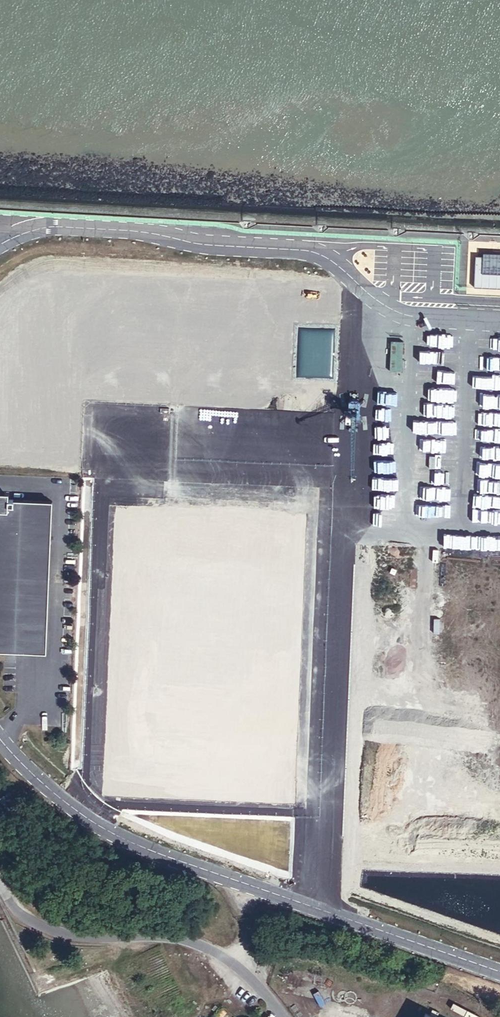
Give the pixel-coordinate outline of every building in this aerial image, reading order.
[(53,497),(0,494),(0,645),(47,647),(53,497)] [(446,1016),(499,1016),(499,1014),(456,994),(446,1016)]
